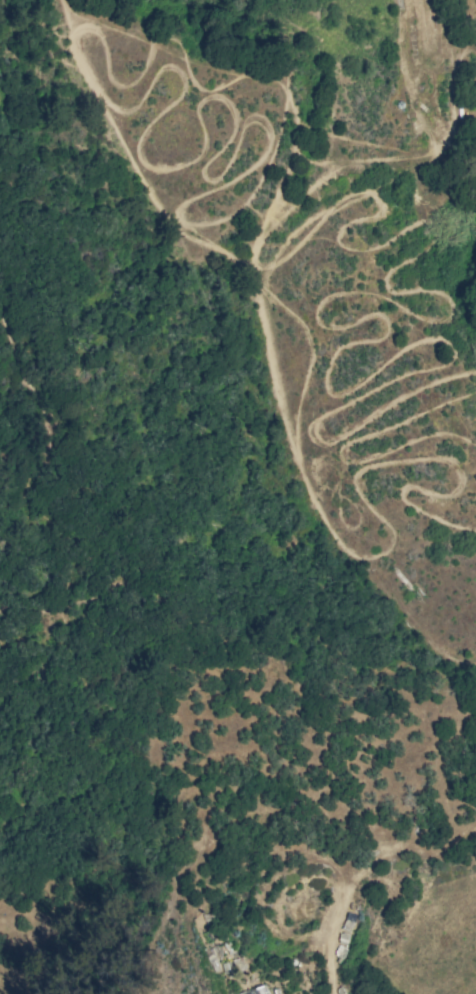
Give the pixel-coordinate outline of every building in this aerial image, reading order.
[(264,985),(239,993),(267,993),(264,985)]
